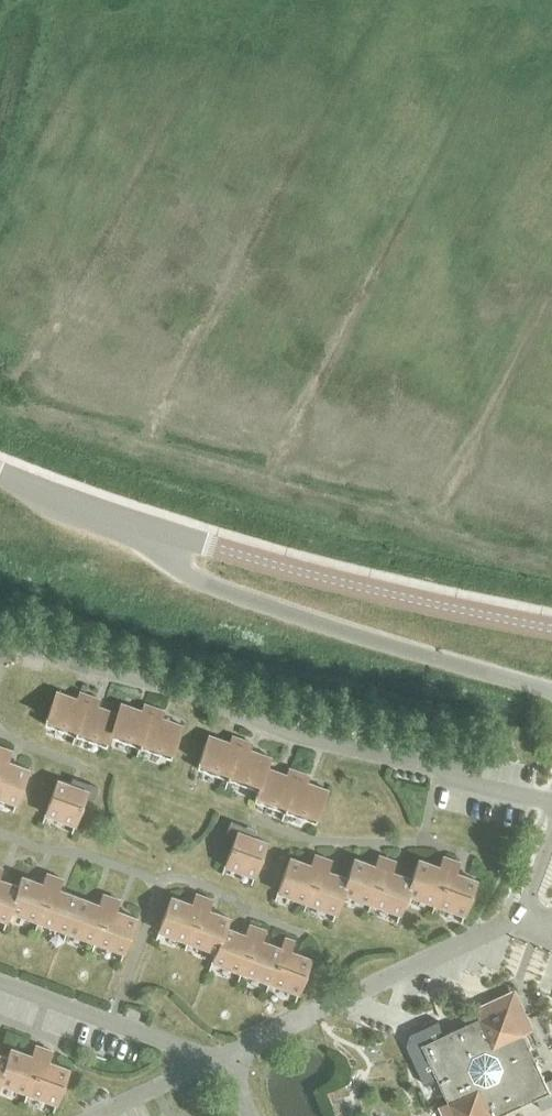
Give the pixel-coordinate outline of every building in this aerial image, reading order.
[(74,735),(89,695),(79,691),(77,698),(56,690),(43,724),(74,735)] [(117,713),(116,712),(96,705),(99,699),(89,695),(74,735),(105,747),(109,736),(108,736),(117,713)] [(139,747),(153,707),(143,703),(141,710),(120,702),(116,712),(117,713),(108,736),(109,736),(139,747)] [(153,707),(139,747),(170,758),(182,725),(161,717),(163,710),(153,707)] [(227,779),(242,739),(232,735),(229,742),(208,734),(196,768),(227,779)] [(266,767),(270,757),(249,749),(251,742),(242,739),(227,779),(257,790),(266,767)] [(0,754),(0,797),(15,803),(28,768),(7,761),(11,750),(3,747),(0,754)] [(286,774),(266,767),(257,790),(253,801),(283,812),(298,771),(289,768),(286,774)] [(298,771),(283,812),(315,823),(327,789),(306,782),(308,775),(298,771)] [(89,784),(86,790),(57,779),(44,813),(74,824),(84,796),(93,799),(98,787),(89,784)] [(224,865),(254,876),(266,841),(237,830),(239,824),(230,821),(225,833),(234,837),(224,865)] [(306,902),(322,857),(314,854),(310,864),(289,857),(277,891),(306,902)] [(370,902),(386,858),(378,855),(375,865),(353,857),(346,877),(347,878),(342,892),(370,902)] [(434,903),(451,859),(443,856),(439,866),(418,858),(410,878),(411,878),(406,893),(434,903)] [(347,878),(346,877),(326,870),(330,860),(322,857),(306,902),(335,912),(342,892),(347,878)] [(411,878),(410,878),(391,871),(394,861),(386,858),(370,902),(399,913),(406,893),(411,878)] [(451,859),(434,903),(463,914),(476,880),(455,872),(459,862),(451,859)] [(38,921),(54,876),(46,873),(42,883),(21,875),(17,885),(18,886),(9,910),(10,910),(38,921)] [(66,931),(78,896),(58,889),(62,879),(54,876),(38,921),(66,931)] [(17,885),(0,879),(0,918),(6,920),(10,910),(9,910),(18,886),(17,885)] [(187,941),(203,896),(195,893),(191,903),(170,896),(158,930),(187,941)] [(94,941),(110,896),(103,894),(99,904),(78,896),(66,931),(94,941)] [(110,896),(94,941),(123,952),(136,917),(115,910),(119,899),(110,896)] [(224,926),(225,927),(229,917),(207,909),(211,899),(203,896),(187,941),(215,951),(224,926)] [(240,971),(257,927),(249,924),(245,934),(225,927),(224,926),(215,951),(211,961),(240,971)] [(268,982),(285,937),(284,937),(280,947),(261,940),(265,930),(257,927),(240,971),(268,982)] [(285,937),(268,982),(298,992),(310,958),(289,950),(293,940),(285,937)] [(516,989),(477,1008),(481,1016),(495,1045),(522,1032),(534,1027),(516,989)] [(522,1032),(495,1045),(481,1016),(443,1034),(437,1021),(412,1033),(408,1044),(417,1065),(430,1059),(449,1101),(478,1089),(490,1115),(495,1115),(537,1097),(542,1109),(551,1105),(551,1078),(546,1081),(522,1032)] [(43,1048),(35,1045),(31,1055),(10,1047),(6,1057),(7,1058),(0,1077),(0,1082),(27,1092),(43,1048)] [(43,1048),(27,1092),(56,1103),(68,1068),(47,1061),(51,1050),(43,1048)] [(445,1115),(490,1115),(478,1089),(449,1101),(440,1105),(445,1115)]
